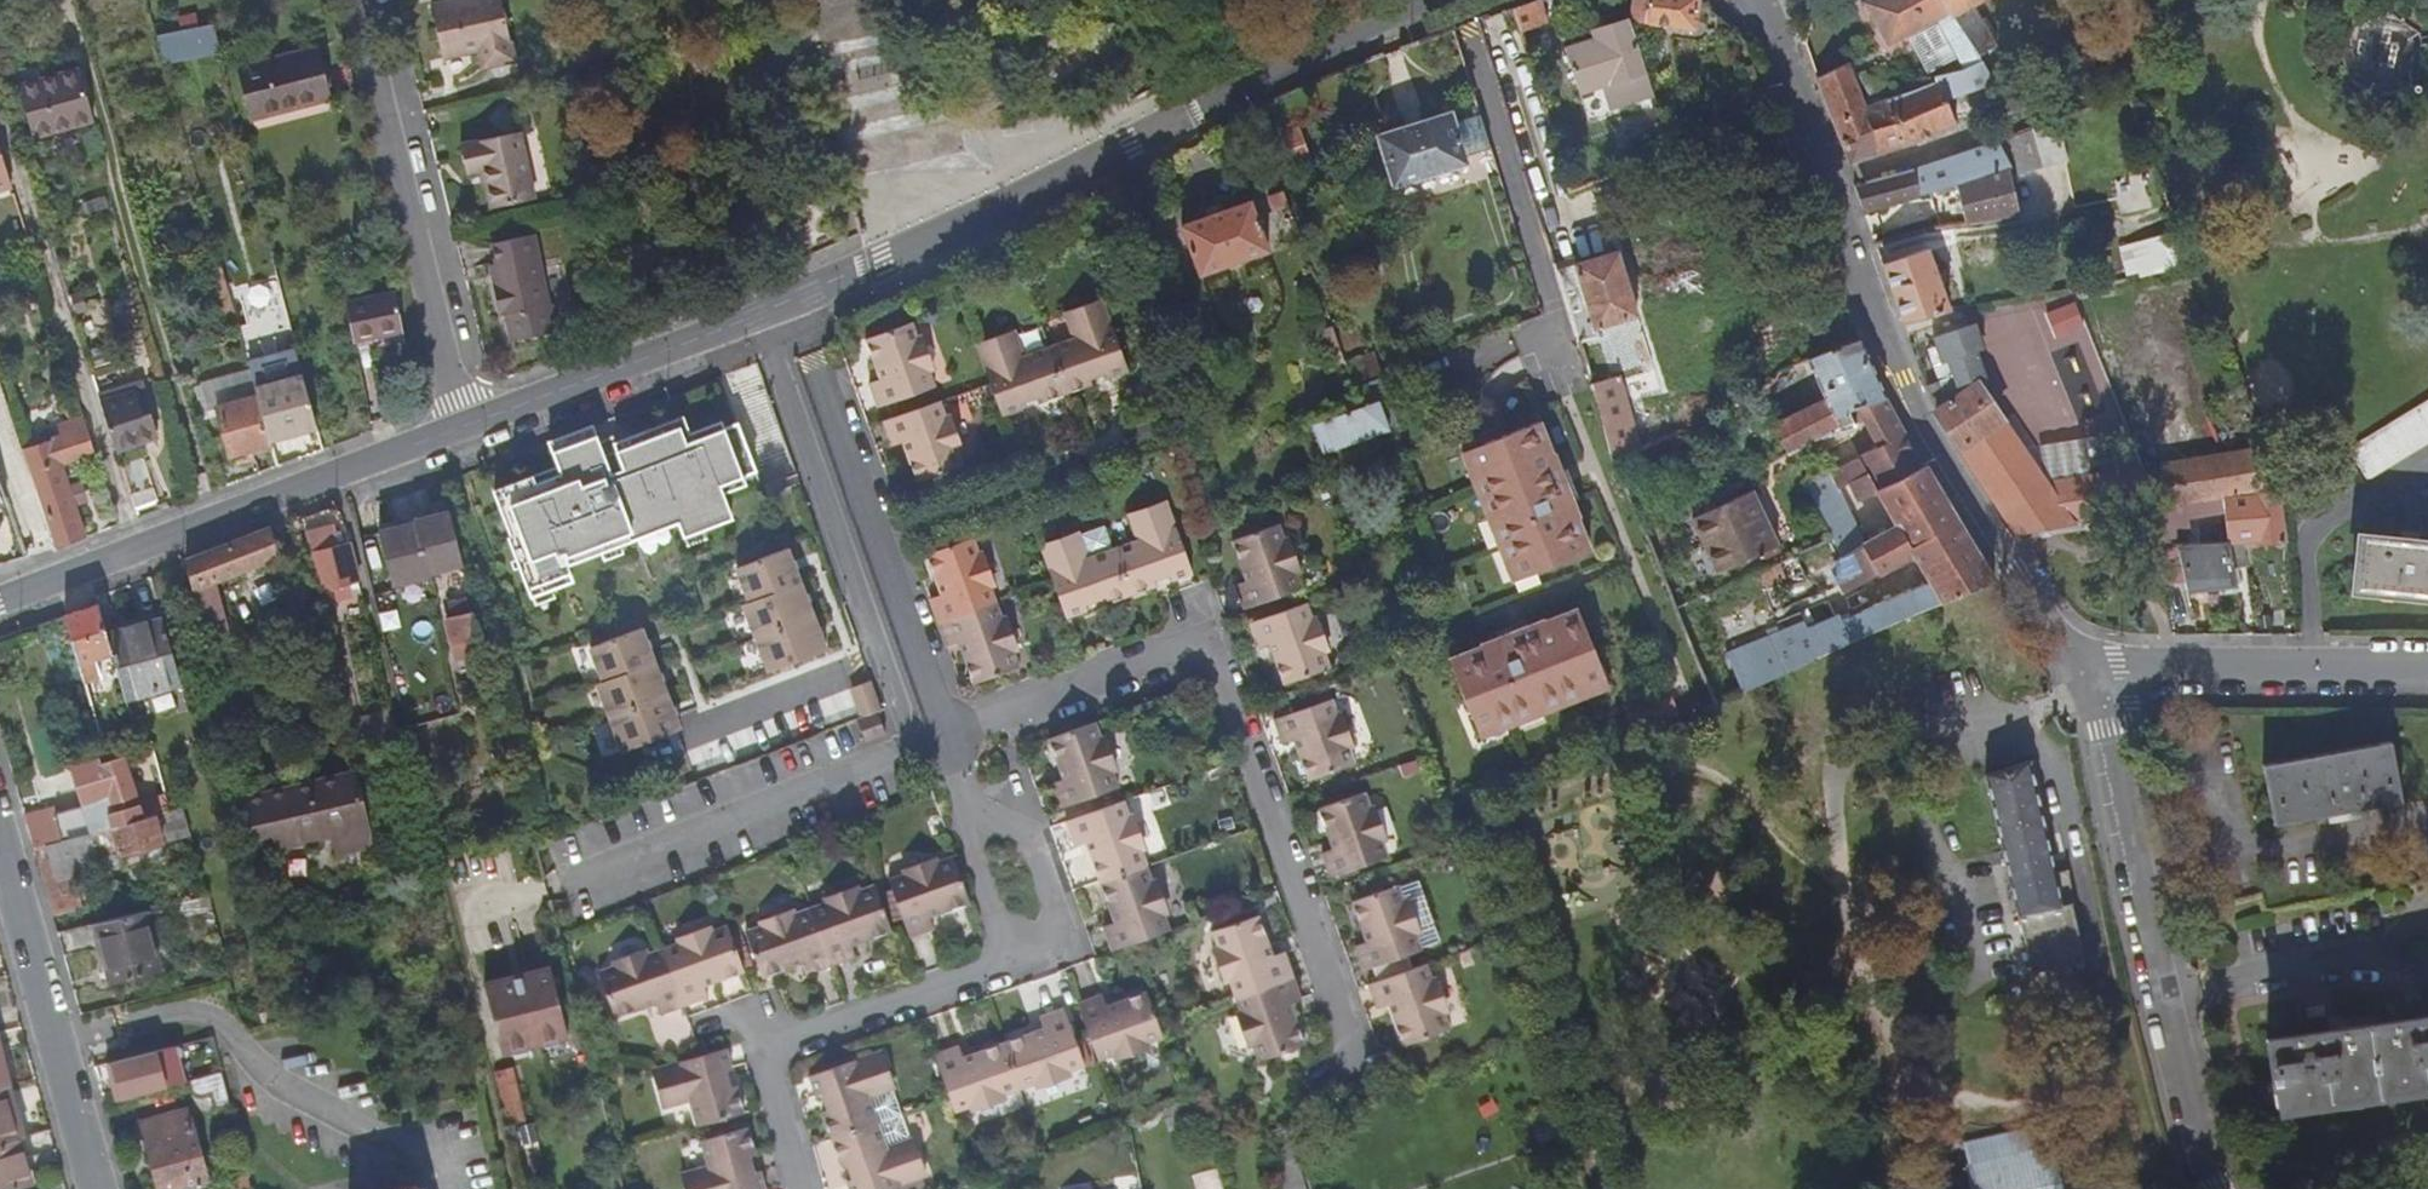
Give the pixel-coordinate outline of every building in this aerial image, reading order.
[(501,0),(479,0),(431,10),(442,63),(479,56),(483,72),(514,65),(501,0)] [(1520,33),(1548,23),(1541,0),(1513,9),(1520,33)] [(1630,20),(1696,29),(1696,25),(1702,26),(1706,1),(1704,0),(1632,0),(1630,20)] [(1938,0),(1872,0),(1863,5),(1886,48),(1948,15),(1938,0)] [(1975,58),(1994,46),(1967,4),(1976,0),(1938,0),(1948,15),(1962,37),(1975,58)] [(1580,94),(1646,72),(1629,23),(1629,21),(1594,33),(1596,40),(1565,50),(1580,94)] [(214,59),(221,58),(212,27),(156,37),(162,58),(211,46),(214,59)] [(1978,62),(1975,58),(1962,37),(1954,41),(1970,66),(1978,62)] [(240,72),(257,131),(333,109),(317,50),(240,72)] [(1936,84),(1886,103),(1865,111),(1856,92),(1845,67),(1818,81),(1854,170),(1874,154),(1907,144),(1954,125),(1943,99),(1990,83),(1978,62),(1970,66),(1962,71),(1934,80),(1936,84)] [(19,90),(43,83),(39,67),(15,73),(19,90)] [(43,83),(19,90),(32,138),(93,121),(80,73),(43,83)] [(1865,111),(1886,103),(1878,83),(1856,92),(1865,111)] [(1254,115),(1277,178),(1299,164),(1275,103),(1254,115)] [(1491,152),(1498,149),(1485,107),(1477,110),(1491,152)] [(1464,160),(1491,152),(1477,110),(1451,118),(1450,116),(1380,137),(1395,184),(1465,163),(1464,160)] [(535,203),(520,137),(461,150),(468,178),(480,175),(484,190),(487,190),(492,212),(535,203)] [(1981,177),(2009,168),(2010,168),(1997,142),(1995,140),(1911,169),(1919,195),(1981,177)] [(12,187),(0,151),(0,191),(12,187)] [(1501,158),(1494,160),(1498,175),(1505,173),(1501,158)] [(2019,220),(2009,168),(1981,177),(1992,223),(2019,220)] [(1862,212),(1919,195),(1911,169),(1860,185),(1853,188),(1862,212)] [(1274,212),(1288,207),(1282,191),(1268,196),(1274,212)] [(1512,192),(1504,195),(1507,205),(1515,202),(1512,192)] [(1502,207),(1507,205),(1504,195),(1498,198),(1502,207)] [(1249,202),(1181,227),(1198,275),(1267,251),(1249,202)] [(501,285),(496,286),(494,286),(500,318),(507,316),(512,344),(558,335),(552,308),(549,309),(534,237),(493,246),(497,266),(501,285)] [(1901,324),(1947,311),(1924,249),(1880,265),(1901,324)] [(338,262),(349,260),(349,254),(347,250),(332,253),(334,262),(337,261),(338,262)] [(1557,278),(1575,337),(1639,316),(1618,252),(1555,272),(1557,278)] [(349,260),(352,270),(358,269),(355,253),(349,254),(349,260)] [(2193,269),(2187,254),(2172,259),(2176,272),(2193,269)] [(340,273),(352,270),(349,260),(338,262),(340,273)] [(220,321),(234,317),(220,266),(206,269),(220,321)] [(491,267),(496,286),(501,285),(497,266),(491,267)] [(395,294),(342,301),(351,339),(403,332),(395,294)] [(1062,312),(1063,317),(1102,302),(1100,298),(1062,312)] [(2048,309),(2058,334),(2087,323),(2078,298),(2048,309)] [(1048,347),(1064,393),(1091,383),(1089,377),(1104,371),(1107,378),(1127,371),(1102,302),(1063,317),(1072,338),(1048,347)] [(865,339),(876,368),(882,366),(886,377),(879,379),(869,383),(877,407),(935,387),(929,371),(917,336),(911,322),(865,339)] [(2229,501),(2261,496),(2254,453),(2045,486),(1977,386),(1982,381),(1973,355),(1980,352),(1971,326),(1964,329),(1962,325),(1939,333),(1941,337),(1930,341),(1938,367),(1944,364),(1949,380),(1924,388),(1932,412),(2017,536),(2038,531),(2090,523),(2142,515),(2146,514),(2221,502),(2229,501)] [(1338,364),(1345,362),(1332,327),(1324,329),(1338,364)] [(977,343),(978,348),(1016,334),(1016,333),(1014,330),(977,343)] [(1064,393),(1048,347),(1025,355),(1016,334),(978,348),(991,383),(1002,416),(1023,408),(1020,402),(1036,396),(1039,403),(1064,393)] [(917,336),(929,371),(933,369),(921,335),(917,336)] [(1884,398),(1886,397),(1862,342),(1809,364),(1828,404),(1772,428),(1786,456),(1829,435),(1851,427),(1849,424),(1845,413),(1849,411),(1855,409),(1884,398)] [(249,371),(268,440),(314,427),(293,352),(247,365),(249,371)] [(876,368),(879,379),(886,377),(882,366),(876,368)] [(270,444),(268,440),(249,371),(202,385),(209,411),(216,409),(229,456),(270,444)] [(748,473),(718,377),(712,380),(548,443),(557,467),(493,492),(510,537),(502,540),(525,599),(566,583),(559,567),(671,523),(677,538),(725,520),(712,487),(748,473)] [(2240,395),(2260,448),(2276,442),(2266,414),(2256,388),(2240,395)] [(1772,389),(1757,399),(1760,405),(1776,398),(1772,389)] [(101,403),(115,448),(158,434),(151,412),(143,414),(136,391),(101,403)] [(1614,391),(1593,397),(1615,472),(1635,462),(1614,391)] [(1879,446),(1904,429),(1886,397),(1884,398),(1855,409),(1879,446)] [(1339,408),(1342,415),(1362,407),(1359,400),(1339,408)] [(2365,481),(2427,444),(2427,400),(2348,448),(2365,481)] [(891,446),(902,442),(909,439),(913,449),(906,452),(917,481),(963,465),(957,448),(946,417),(940,401),(883,421),(891,446)] [(1379,401),(1362,407),(1342,415),(1312,426),(1323,456),(1390,431),(1379,401)] [(1845,413),(1849,424),(1854,422),(1849,411),(1845,413)] [(946,417),(957,448),(961,446),(950,416),(946,417)] [(1495,447),(1469,457),(1480,484),(1505,544),(1522,588),(1597,558),(1565,475),(1546,426),(1495,447)] [(1925,466),(1904,429),(1879,446),(1860,460),(1877,491),(1925,466)] [(86,538),(74,505),(69,491),(50,438),(22,448),(56,549),(86,538)] [(902,442),(906,452),(913,449),(909,439),(902,442)] [(119,459),(129,493),(153,486),(142,452),(119,459)] [(1997,580),(1928,469),(1927,465),(1925,466),(1877,491),(1860,460),(1808,484),(1832,538),(1834,539),(1860,585),(1915,552),(1933,582),(1867,612),(1868,615),(1777,655),(1785,672),(1863,638),(1989,582),(1992,581),(1993,582),(1997,580)] [(69,491),(74,505),(83,501),(79,488),(69,491)] [(1752,512),(1760,508),(1752,491),(1744,495),(1752,512)] [(2277,494),(2261,496),(2229,501),(2230,511),(2251,507),(2256,546),(2283,543),(2277,494)] [(1752,512),(1744,495),(1693,519),(1719,573),(1778,545),(1760,508),(1752,512)] [(1127,517),(1128,520),(1166,506),(1165,503),(1127,517)] [(1113,551),(1129,598),(1156,588),(1153,581),(1167,575),(1170,583),(1192,575),(1166,506),(1128,520),(1136,543),(1113,551)] [(310,546),(330,541),(323,511),(303,519),(310,546)] [(411,523),(400,526),(414,579),(426,576),(425,573),(459,564),(445,511),(411,520),(411,523)] [(390,585),(414,579),(400,526),(376,532),(390,585)] [(1299,590),(1294,573),(1283,543),(1277,527),(1231,543),(1241,572),(1247,570),(1251,582),(1245,584),(1234,587),(1243,610),(1253,607),(1299,590)] [(271,528),(186,561),(206,636),(227,632),(216,582),(282,556),(271,528)] [(1104,529),(1080,537),(1042,551),(1053,582),(1067,621),(1087,614),(1085,608),(1099,602),(1102,608),(1129,598),(1113,551),(1104,529)] [(2234,587),(2230,570),(2228,560),(2244,559),(2241,543),(2225,544),(2176,548),(2177,531),(2150,532),(2150,534),(2155,562),(2178,555),(2187,593),(2234,587)] [(1041,548),(1042,551),(1080,537),(1079,534),(1041,548)] [(2402,542),(2363,538),(2359,537),(2353,592),(2427,599),(2427,545),(2402,542)] [(311,552),(315,552),(340,545),(338,538),(330,541),(310,546),(311,552)] [(995,603),(990,587),(978,556),(972,540),(927,556),(937,585),(942,584),(946,594),(941,596),(930,600),(938,623),(995,603)] [(1283,543),(1294,573),(1298,572),(1287,542),(1283,543)] [(349,543),(340,545),(315,552),(325,591),(358,582),(349,543)] [(786,547),(735,567),(748,601),(742,603),(768,670),(825,648),(786,547)] [(978,556),(990,587),(994,585),(983,554),(978,556)] [(2230,570),(2246,569),(2244,559),(2228,560),(2230,570)] [(1241,572),(1245,584),(1251,582),(1247,570),(1241,572)] [(937,585),(941,596),(946,594),(942,584),(937,585)] [(1872,603),(1865,587),(1848,595),(1855,610),(1872,603)] [(1001,620),(995,603),(938,623),(947,647),(957,643),(963,641),(967,652),(961,654),(972,685),(1019,668),(1013,651),(1001,620)] [(1276,653),(1270,655),(1282,686),(1328,669),(1322,652),(1310,621),(1304,604),(1247,625),(1256,648),(1266,644),(1272,642),(1276,653)] [(81,665),(114,654),(108,634),(101,606),(67,618),(81,665)] [(453,643),(478,636),(472,611),(446,617),(453,643)] [(1529,634),(1451,662),(1482,743),(1615,694),(1585,613),(1529,634)] [(1001,620),(1013,651),(1017,649),(1005,618),(1001,620)] [(163,619),(108,634),(114,654),(133,723),(178,710),(172,687),(182,685),(163,619)] [(1310,621),(1322,652),(1326,650),(1315,619),(1310,621)] [(680,729),(640,627),(590,647),(603,681),(597,683),(623,751),(680,729)] [(68,635),(49,641),(61,678),(80,672),(68,635)] [(957,643),(961,654),(967,652),(963,641),(957,643)] [(1266,644),(1270,655),(1276,653),(1272,642),(1266,644)] [(862,715),(876,710),(880,708),(870,678),(850,685),(862,715)] [(1355,764),(1349,747),(1338,716),(1332,700),(1285,716),(1273,720),(1282,744),(1293,740),(1299,738),(1303,749),(1297,751),(1307,781),(1355,764)] [(862,715),(860,716),(869,739),(889,731),(880,708),(876,710),(862,715)] [(1338,716),(1349,747),(1353,746),(1342,715),(1338,716)] [(1118,789),(1112,771),(1101,740),(1095,723),(1048,740),(1059,771),(1065,769),(1069,780),(1063,782),(1052,786),(1060,809),(1118,789)] [(1293,740),(1297,751),(1303,749),(1299,738),(1293,740)] [(1101,740),(1112,771),(1116,770),(1105,739),(1101,740)] [(2262,765),(2273,825),(2401,802),(2390,743),(2262,765)] [(35,849),(142,819),(123,759),(103,764),(113,799),(106,801),(107,803),(28,825),(35,849)] [(2033,764),(1989,778),(2005,849),(2043,1016),(2083,1007),(2074,967),(2086,965),(2073,909),(2077,908),(2070,873),(2056,876),(2033,764)] [(1059,771),(1063,782),(1069,780),(1065,769),(1059,771)] [(370,845),(353,774),(241,800),(249,837),(274,831),(278,847),(332,834),(337,853),(370,845)] [(1318,809),(1328,838),(1334,836),(1338,847),(1332,849),(1321,853),(1330,876),(1387,856),(1381,839),(1370,808),(1364,792),(1318,809)] [(1145,866),(1140,850),(1128,819),(1122,802),(1065,823),(1073,847),(1085,842),(1090,840),(1094,851),(1088,853),(1099,883),(1145,866)] [(1370,808),(1381,839),(1386,837),(1375,806),(1370,808)] [(171,840),(191,835),(184,807),(169,812),(161,814),(171,840)] [(161,814),(142,819),(35,849),(53,917),(81,909),(74,882),(60,887),(57,876),(102,864),(100,858),(120,853),(123,866),(166,854),(162,843),(171,840),(161,814)] [(1128,819),(1140,850),(1145,848),(1134,817),(1128,819)] [(1328,838),(1332,849),(1338,847),(1334,836),(1328,838)] [(1085,842),(1088,853),(1094,851),(1090,840),(1085,842)] [(933,929),(929,917),(927,912),(938,908),(939,913),(969,903),(953,858),(936,863),(906,874),(889,880),(908,938),(933,929)] [(904,870),(906,874),(936,863),(934,859),(904,870)] [(1099,883),(1110,912),(1115,911),(1119,921),(1114,923),(1102,927),(1110,952),(1134,943),(1169,931),(1162,914),(1151,883),(1145,866),(1099,883)] [(112,879),(104,881),(110,902),(125,898),(120,883),(114,885),(112,879)] [(1151,883),(1162,914),(1167,912),(1156,881),(1151,883)] [(827,902),(809,908),(830,966),(854,957),(850,945),(848,940),(859,936),(860,941),(890,931),(874,886),(858,892),(827,902)] [(825,898),(827,902),(858,892),(856,886),(825,898)] [(1422,951),(1416,935),(1405,903),(1399,887),(1352,904),(1363,933),(1369,931),(1373,942),(1366,944),(1355,948),(1364,972),(1375,968),(1422,951)] [(1405,903),(1416,935),(1420,933),(1409,901),(1405,903)] [(145,908),(96,921),(112,980),(161,967),(145,908)] [(762,977),(792,966),(790,961),(801,957),(803,963),(807,974),(830,966),(809,908),(793,914),(763,925),(746,931),(762,977)] [(929,917),(939,913),(938,908),(927,912),(929,917)] [(761,920),(763,925),(793,914),(791,909),(761,920)] [(1110,912),(1114,923),(1119,921),(1115,911),(1110,912)] [(1284,954),(1272,958),(1267,960),(1263,948),(1268,946),(1258,917),(1212,934),(1217,949),(1229,981),(1234,996),(1292,976),(1284,954)] [(679,942),(662,948),(682,1006),(707,996),(703,986),(701,979),(711,976),(714,982),(743,971),(727,926),(710,931),(679,942)] [(677,937),(679,942),(710,931),(709,926),(677,937)] [(1363,933),(1366,944),(1373,942),(1369,931),(1363,933)] [(850,945),(860,941),(859,936),(848,940),(850,945)] [(1267,960),(1272,958),(1268,946),(1263,948),(1267,960)] [(615,1016),(644,1007),(642,1001),(653,997),(656,1003),(660,1013),(682,1006),(662,948),(646,953),(615,965),(598,971),(615,1016)] [(614,960),(615,965),(646,953),(644,949),(614,960)] [(1224,982),(1229,981),(1217,949),(1212,951),(1224,982)] [(792,966),(803,963),(801,957),(790,961),(792,966)] [(502,1053),(571,1039),(555,962),(486,976),(502,1053)] [(1449,1030),(1443,1013),(1432,981),(1426,964),(1369,985),(1377,1010),(1389,1005),(1395,1003),(1398,1014),(1393,1016),(1403,1045),(1449,1030)] [(703,986),(714,982),(711,976),(701,979),(703,986)] [(1304,1044),(1293,1015),(1288,1017),(1284,1006),(1289,1004),(1301,1000),(1292,976),(1234,996),(1240,1013),(1251,1044),(1257,1061),(1304,1044)] [(1432,981),(1443,1013),(1448,1011),(1437,980),(1432,981)] [(1145,992),(1116,1002),(1118,1008),(1108,1012),(1106,1006),(1102,995),(1077,1005),(1098,1062),(1115,1055),(1146,1045),(1162,1040),(1157,1024),(1145,992)] [(644,1007),(656,1003),(653,997),(642,1001),(644,1007)] [(1116,1002),(1106,1006),(1108,1012),(1118,1008),(1116,1002)] [(1389,1005),(1393,1016),(1398,1014),(1395,1003),(1389,1005)] [(1288,1017),(1293,1015),(1289,1004),(1284,1006),(1288,1017)] [(2307,1036),(2267,1042),(2264,1042),(2271,1087),(2274,1087),(2278,1111),(2427,1088),(2427,1020),(2422,1020),(2420,1006),(2403,1009),(2404,1023),(2326,1034),(2324,1020),(2306,1022),(2307,1036)] [(1039,1018),(1042,1029),(1044,1034),(1035,1037),(1033,1032),(1002,1043),(1019,1090),(1036,1084),(1067,1073),(1084,1067),(1064,1009),(1039,1018)] [(1247,1046),(1251,1044),(1240,1013),(1235,1015),(1247,1046)] [(1042,1029),(1033,1032),(1035,1037),(1044,1034),(1042,1029)] [(203,1060),(218,1056),(212,1037),(198,1041),(203,1060)] [(954,1113),(972,1106),(1003,1096),(1019,1090),(1002,1043),(972,1054),(974,1059),(964,1063),(961,1057),(958,1045),(933,1054),(948,1096),(954,1113)] [(10,1090),(13,1089),(0,1044),(0,1093),(10,1090)] [(1146,1045),(1115,1055),(1117,1061),(1148,1050),(1146,1045)] [(700,1055),(654,1068),(666,1106),(688,1100),(696,1125),(743,1112),(736,1085),(729,1087),(725,1071),(731,1069),(725,1048),(700,1055)] [(876,1052),(890,1087),(895,1085),(882,1050),(876,1052)] [(122,1100),(164,1088),(153,1052),(112,1062),(122,1100)] [(899,1114),(890,1087),(876,1052),(810,1075),(817,1095),(824,1093),(831,1108),(823,1112),(833,1138),(878,1122),(899,1114)] [(972,1054),(961,1057),(964,1063),(974,1059),(972,1054)] [(662,1108),(666,1106),(654,1068),(651,1069),(650,1069),(662,1108)] [(230,1106),(221,1071),(187,1081),(188,1085),(190,1089),(192,1091),(194,1093),(198,1095),(202,1097),(210,1095),(214,1110),(230,1106)] [(1067,1073),(1036,1084),(1038,1088),(1069,1077),(1067,1073)] [(18,1143),(25,1141),(10,1090),(0,1093),(0,1148),(18,1143)] [(1003,1096),(972,1106),(973,1111),(1004,1100),(1003,1096)] [(143,1125),(161,1188),(183,1188),(207,1182),(187,1112),(143,1125)] [(878,1122),(833,1138),(842,1164),(848,1162),(855,1177),(847,1181),(850,1188),(887,1188),(923,1176),(908,1137),(900,1116),(879,1123),(878,1122)] [(682,1169),(688,1188),(765,1188),(759,1168),(752,1170),(747,1155),(755,1153),(747,1125),(699,1139),(706,1163),(682,1169)] [(1969,1188),(2062,1188),(2059,1176),(2063,1175),(2062,1171),(2059,1172),(2054,1151),(2057,1151),(2057,1147),(2053,1148),(2053,1145),(2049,1147),(2045,1129),(1963,1148),(1968,1168),(1965,1168),(1966,1171),(1962,1172),(1963,1175),(1966,1174),(1969,1188)] [(1277,1163),(1295,1156),(1289,1135),(1270,1141),(1277,1163)] [(908,1137),(923,1176),(928,1174),(912,1136),(908,1137)] [(18,1143),(0,1149),(0,1188),(31,1188),(18,1143)] [(1295,1156),(1277,1163),(1285,1188),(1306,1188),(1295,1156)] [(682,1169),(680,1170),(685,1188),(688,1188),(682,1169)]
